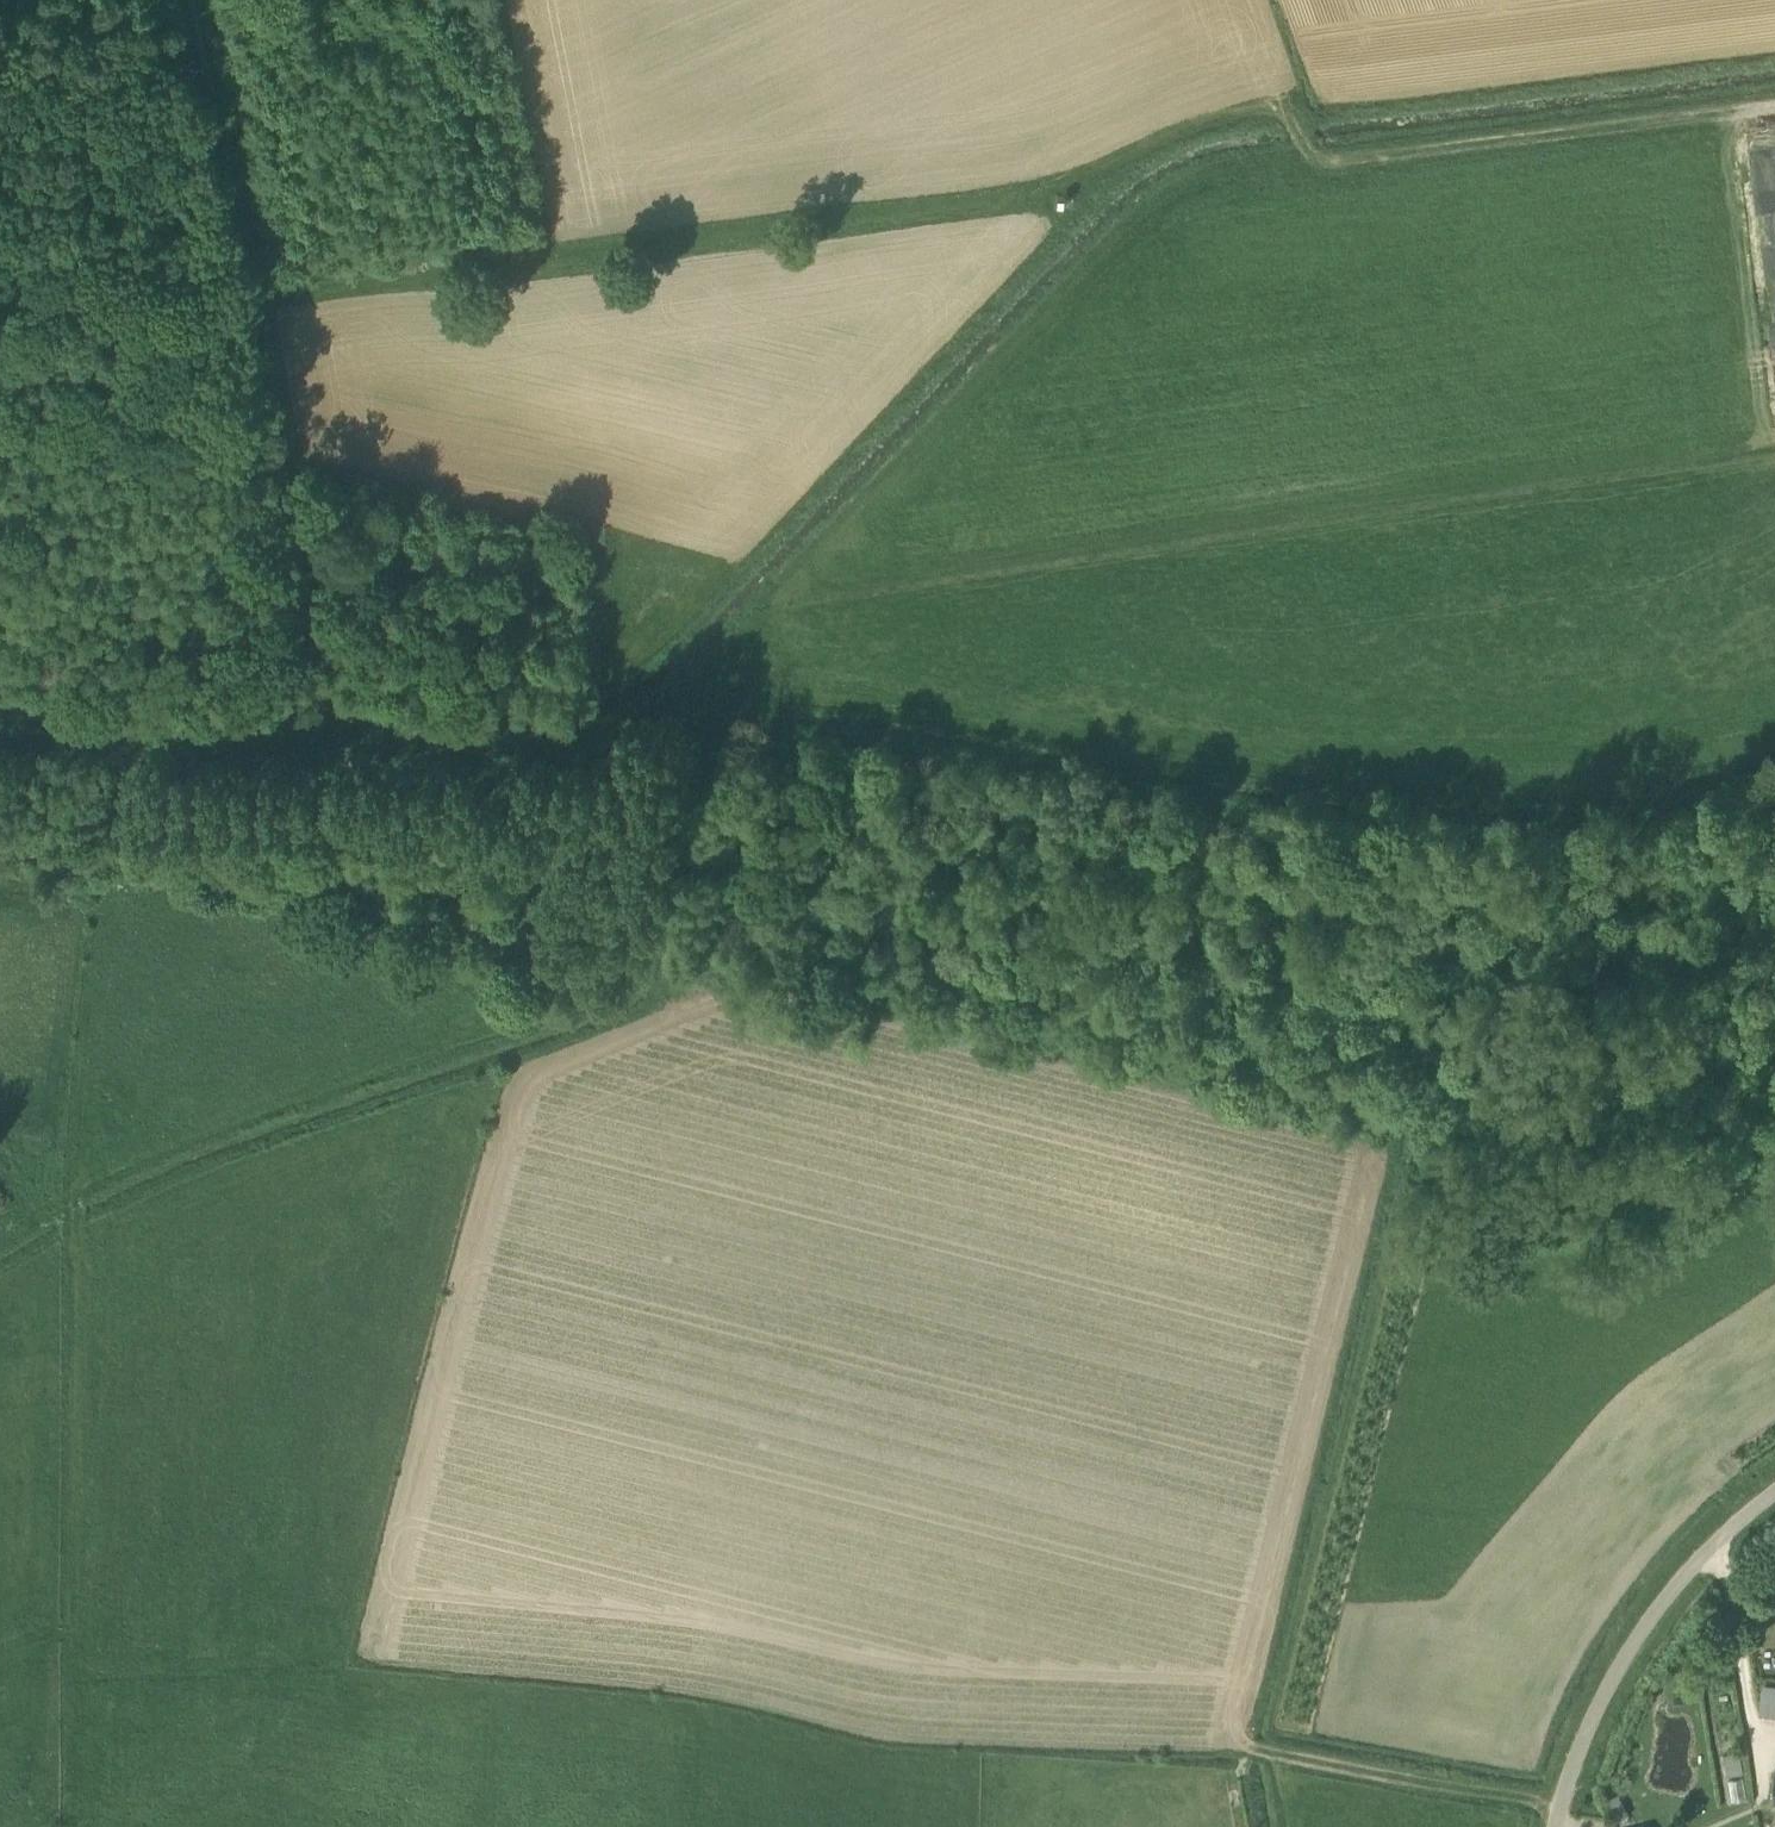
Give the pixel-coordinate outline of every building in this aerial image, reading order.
[(1762,1682),(1759,1714),(1774,1716),(1774,1683),(1762,1682)]
